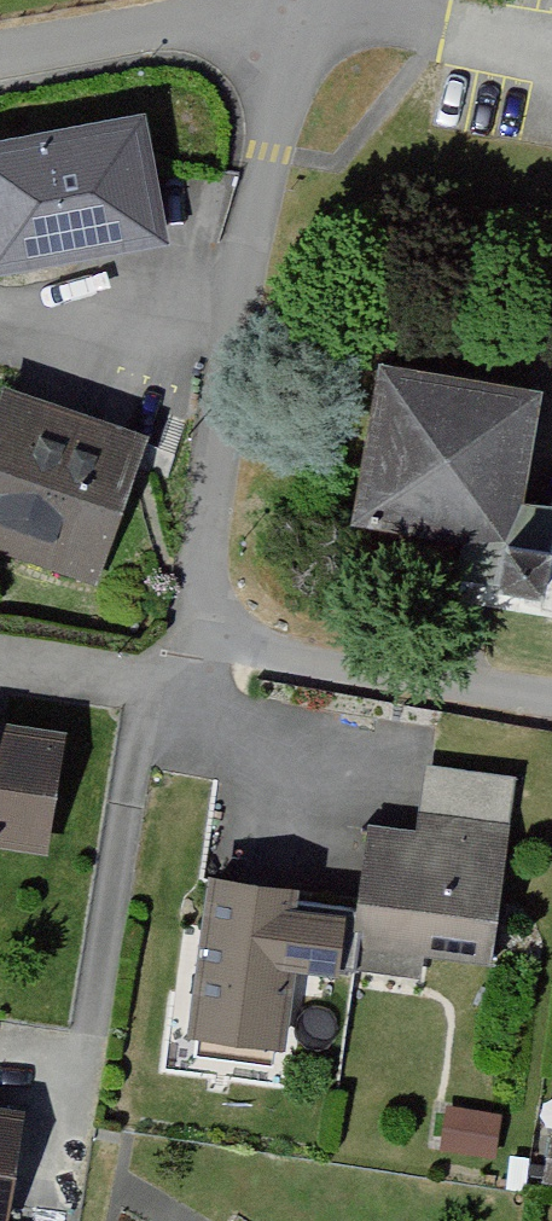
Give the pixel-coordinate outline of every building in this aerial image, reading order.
[(170,240),(145,107),(0,135),(0,271),(170,240)] [(357,371),(330,518),(454,541),(441,608),(550,628),(551,615),(551,508),(516,502),(534,403),(357,371)] [(0,396),(0,571),(84,600),(138,444),(0,396)] [(55,739),(0,730),(0,856),(36,861),(55,739)] [(489,964),(515,776),(427,765),(418,834),(368,827),(356,919),(352,946),(489,964)] [(352,946),(356,919),(291,911),(294,890),(211,879),(191,1039),(279,1050),(289,972),(347,980),(352,946)] [(15,1115),(0,1113),(0,1204),(15,1115)]
